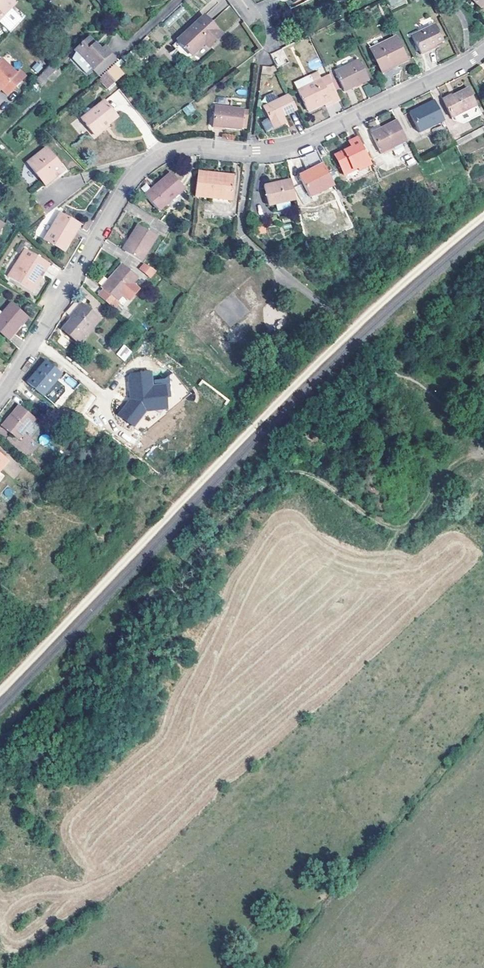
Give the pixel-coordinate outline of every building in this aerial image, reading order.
[(15,1),(13,0),(0,0),(0,16),(15,1)] [(406,3),(405,0),(389,0),(392,8),(406,3)] [(224,34),(206,15),(175,43),(189,58),(206,43),(210,47),(224,34)] [(428,47),(434,44),(442,40),(434,25),(411,37),(420,55),(430,50),(428,47)] [(75,51),(93,70),(112,53),(106,47),(102,50),(90,37),(75,51)] [(391,66),(392,68),(407,60),(396,37),(371,49),(381,70),(391,66)] [(282,48),(271,53),(277,67),(288,62),(282,48)] [(112,53),(93,70),(95,73),(114,55),(112,53)] [(4,89),(10,95),(28,76),(22,70),(19,73),(4,59),(0,62),(0,88),(2,90),(4,89)] [(351,84),(353,87),(369,79),(359,59),(334,72),(342,88),(351,84)] [(38,73),(43,68),(38,63),(33,68),(38,73)] [(36,79),(45,87),(58,72),(49,64),(36,79)] [(107,72),(115,82),(124,75),(115,65),(107,72)] [(391,66),(381,70),(383,75),(392,70),(392,68),(391,66)] [(108,89),(115,82),(107,72),(99,79),(108,89)] [(324,104),(339,97),(328,76),(322,80),(318,73),(294,85),(307,110),(323,102),(324,104)] [(351,84),(342,88),(344,92),(353,87),(351,84)] [(452,117),(476,105),(468,87),(451,96),(450,94),(443,98),(452,118),(452,117)] [(297,109),(290,95),(265,108),(275,128),(286,123),(283,117),(297,109)] [(323,102),(307,110),(308,113),(323,105),(325,108),(340,100),(339,97),(324,104),(323,102)] [(418,132),(443,119),(434,99),(408,112),(418,132)] [(105,101),(83,118),(96,134),(118,117),(105,101)] [(182,108),(187,116),(196,110),(191,103),(182,108)] [(476,105),(452,117),(463,122),(480,114),(476,105)] [(215,106),(212,127),(241,130),(241,127),(245,127),(247,109),(215,106)] [(266,132),(273,128),(268,118),(261,121),(266,132)] [(379,152),(406,139),(397,120),(370,133),(379,152)] [(360,169),(371,164),(358,137),(349,141),(352,148),(336,155),(345,174),(359,167),(360,169)] [(45,149),(27,165),(45,186),(64,170),(45,149)] [(310,197),(334,184),(320,154),(303,163),(308,171),(299,175),(310,197)] [(232,199),(235,178),(217,176),(218,172),(199,170),(196,195),(211,197),(232,199)] [(146,195),(160,210),(185,188),(172,173),(146,195)] [(269,206),(276,204),(290,201),(296,200),(291,179),(264,185),(269,206)] [(290,201),(276,204),(278,210),(291,207),(290,201)] [(80,225),(61,214),(46,239),(65,250),(80,225)] [(83,229),(88,232),(94,222),(89,220),(83,229)] [(126,251),(141,260),(157,236),(139,225),(131,239),(133,241),(126,251)] [(33,292),(43,275),(41,274),(43,271),(45,272),(50,265),(27,250),(10,278),(33,292)] [(151,278),(156,271),(144,262),(138,269),(151,278)] [(102,286),(104,288),(119,302),(123,306),(130,298),(123,293),(131,284),(137,277),(122,264),(102,286)] [(123,293),(130,298),(138,290),(131,284),(123,293)] [(119,302),(104,288),(98,295),(113,309),(119,302)] [(20,326),(27,318),(11,305),(0,318),(0,332),(9,340),(20,326)] [(80,345),(100,322),(82,307),(71,320),(73,321),(64,332),(80,345)] [(20,326),(9,340),(11,342),(23,328),(20,326)] [(132,353),(125,348),(118,357),(125,362),(132,353)] [(62,376),(46,363),(28,383),(54,406),(65,394),(65,388),(57,381),(62,376)] [(153,387),(151,373),(132,376),(130,378),(131,389),(132,388),(133,398),(120,416),(135,426),(145,412),(160,405),(168,404),(167,398),(166,386),(157,387),(153,387)] [(156,381),(157,387),(166,386),(167,398),(181,406),(193,396),(174,373),(165,380),(156,381)] [(71,376),(66,379),(71,387),(77,384),(71,376)] [(35,422),(20,408),(3,428),(18,441),(35,422)]
